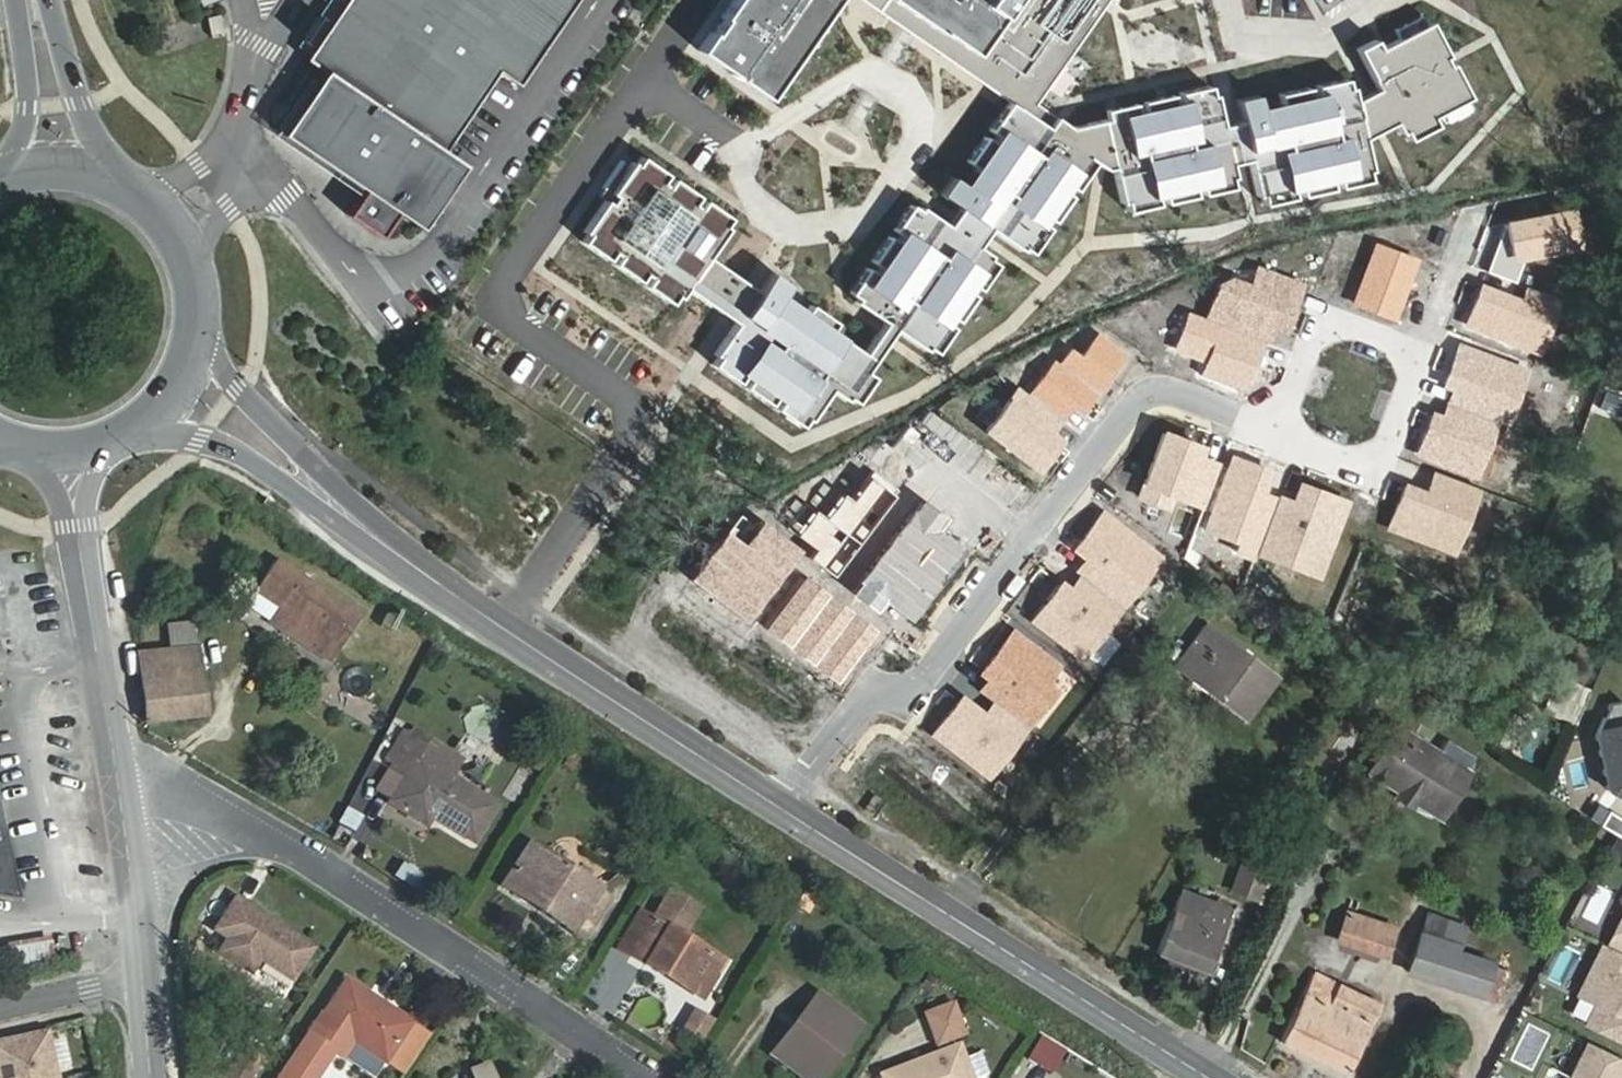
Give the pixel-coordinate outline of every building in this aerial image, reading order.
[(306,57),(321,71),(442,149),(496,73),(517,82),(573,0),(345,0),(306,57)] [(715,15),(717,16),(706,32),(703,30),(691,48),(763,98),(830,0),(725,0),(715,15)] [(1009,101),(1050,129),(1057,118),(1033,101),(1106,0),(862,0),(1009,101)] [(1050,129),(1096,161),(1095,162),(1106,170),(1114,168),(1122,203),(1126,202),(1127,212),(1159,205),(1157,197),(1163,195),(1165,203),(1196,196),(1194,188),(1200,187),(1202,195),(1234,188),(1231,178),(1235,177),(1232,164),(1249,160),(1257,195),(1263,194),(1265,203),(1295,196),(1293,188),(1300,187),(1302,195),(1332,188),(1330,180),(1337,179),(1338,187),(1369,180),(1367,172),(1371,171),(1364,139),(1394,123),(1399,133),(1403,131),(1407,139),(1436,126),(1431,118),(1437,114),(1442,122),(1470,107),(1466,99),(1469,98),(1451,63),(1448,64),(1444,58),(1447,56),(1430,23),(1425,26),(1421,17),(1393,30),(1398,40),(1378,50),(1373,41),(1354,50),(1375,91),(1354,101),(1355,99),(1352,87),(1348,88),(1346,79),(1315,85),(1317,94),(1310,95),(1308,87),(1278,93),(1280,104),(1260,108),(1257,95),(1236,99),(1240,121),(1223,124),(1217,94),(1212,95),(1210,85),(1178,91),(1181,101),(1174,102),(1172,94),(1142,101),(1144,109),(1137,111),(1135,103),(1104,110),(1106,119),(1071,127),(1057,118),(1050,129)] [(442,149),(321,71),(279,133),(362,189),(345,214),(379,237),(396,212),(419,228),(463,164),(442,149)] [(669,175),(643,156),(637,164),(634,161),(611,194),(616,197),(611,203),(607,200),(585,232),(588,235),(583,243),(609,261),(615,253),(620,256),(614,264),(641,282),(646,275),(651,278),(646,286),(672,304),(678,297),(681,299),(688,290),(721,312),(737,323),(715,355),(718,357),(713,365),(739,383),(744,376),(750,380),(745,388),(770,405),(775,398),(781,402),(776,409),(802,427),(807,419),(810,422),(832,391),(846,401),(848,398),(857,404),(875,377),(867,371),(895,330),(926,351),(928,348),(936,353),(954,327),(947,322),(951,317),(958,322),(976,296),(969,291),(973,285),(980,289),(998,264),(990,259),(992,255),(979,247),(991,230),(1022,251),(1024,248),(1032,254),(1050,227),(1043,222),(1047,217),(1054,222),(1072,196),(1065,192),(1068,186),(1075,191),(1095,162),(1096,161),(1050,129),(1009,101),(989,130),(997,136),(993,141),(986,137),(969,162),(977,167),(966,184),(954,176),(941,195),(960,208),(949,225),(922,206),(919,210),(912,204),(894,230),(901,235),(897,241),(889,236),(872,261),(879,266),(875,272),(868,267),(850,293),(858,299),(855,302),(885,323),(864,353),(830,330),(834,324),(810,307),(808,311),(783,295),(789,286),(771,273),(759,291),(710,257),(730,228),(727,226),(732,218),(706,200),(700,208),(695,204),(701,196),(674,178),(669,186),(664,182),(669,175)] [(1577,207),(1503,220),(1483,270),(1516,282),(1523,264),(1586,252),(1577,207)] [(1421,259),(1373,242),(1350,304),(1398,322),(1421,259)] [(1304,284),(1260,267),(1251,287),(1223,276),(1204,321),(1264,346),(1274,326),(1285,331),(1304,284)] [(1521,298),(1477,282),(1461,327),(1542,357),(1563,299),(1525,285),(1521,298)] [(1204,321),(1190,315),(1175,351),(1203,362),(1197,375),(1243,395),(1264,346),(1204,321)] [(1131,356),(1099,333),(1080,359),(1063,347),(1029,395),(1072,423),(1078,430),(1131,356)] [(1531,369),(1458,340),(1440,385),(1452,390),(1446,404),(1493,423),(1499,406),(1514,412),(1531,369)] [(1029,395),(1015,386),(983,433),(1040,471),(1072,423),(1029,395)] [(1493,423),(1446,404),(1441,414),(1429,410),(1410,460),(1479,485),(1501,426),(1493,423)] [(1202,444),(1159,429),(1138,488),(1207,512),(1224,464),(1198,455),(1202,444)] [(1272,471),(1231,456),(1200,537),(1254,558),(1277,497),(1264,492),(1272,471)] [(1425,489),(1402,480),(1384,529),(1456,555),(1480,488),(1431,471),(1425,489)] [(893,499),(868,480),(852,502),(844,495),(827,517),(812,505),(792,532),(816,550),(811,556),(836,575),(893,499)] [(1292,502),(1277,497),(1254,558),(1321,583),(1353,502),(1300,481),(1292,502)] [(966,547),(911,507),(855,584),(909,624),(966,547)] [(1084,559),(1075,570),(1081,575),(1121,608),(1164,556),(1106,508),(1072,550),(1084,559)] [(798,553),(742,510),(689,577),(745,621),(798,553)] [(362,616),(276,559),(254,592),(278,608),(269,622),(330,663),(362,616)] [(1069,588),(1060,580),(1025,621),(1075,662),(1121,608),(1081,575),(1069,588)] [(874,630),(803,576),(762,629),(833,683),(874,630)] [(1277,678),(1206,626),(1177,666),(1246,719),(1277,678)] [(1059,664),(1010,628),(977,673),(986,680),(979,689),(991,699),(1030,728),(1056,693),(1044,684),(1059,664)] [(139,655),(147,723),(205,716),(198,648),(139,655)] [(980,712),(961,696),(927,736),(985,784),(1030,728),(991,699),(980,712)] [(1611,705),(1597,739),(1610,793),(1619,798),(1621,798),(1621,703),(1611,705)] [(475,843),(498,804),(419,755),(431,734),(417,726),(391,768),(404,777),(389,802),(422,822),(427,815),(475,843)] [(1436,750),(1398,726),(1369,772),(1373,774),(1373,778),(1381,783),(1384,782),(1398,792),(1411,789),(1415,802),(1441,818),(1467,777),(1433,756),(1436,750)] [(1604,826),(1621,837),(1621,816),(1613,811),(1604,826)] [(0,826),(0,895),(14,897),(0,826)] [(1612,851),(1621,856),(1621,842),(1619,840),(1612,851)] [(507,878),(548,905),(543,912),(573,932),(591,904),(601,889),(530,843),(507,878)] [(1258,901),(1268,875),(1242,866),(1232,891),(1258,901)] [(1182,890),(1158,953),(1209,972),(1232,909),(1182,890)] [(663,975),(666,971),(706,995),(726,962),(682,936),(699,908),(671,891),(654,919),(632,956),(663,975)] [(215,930),(232,903),(215,892),(198,919),(215,930)] [(805,893),(797,907),(807,914),(815,900),(805,893)] [(251,973),(258,961),(262,960),(293,980),(314,948),(236,897),(232,903),(215,930),(227,938),(219,951),(251,973)] [(603,912),(591,904),(573,932),(585,939),(603,912)] [(619,949),(632,956),(654,919),(641,911),(619,949)] [(1394,929),(1347,913),(1338,941),(1386,956),(1394,929)] [(1427,916),(1421,935),(1461,947),(1467,929),(1427,916)] [(1458,955),(1461,947),(1421,935),(1408,973),(1449,986),(1458,955)] [(55,953),(51,937),(10,946),(13,962),(55,953)] [(1604,940),(1577,989),(1596,999),(1585,1018),(1621,1038),(1621,950),(1604,940)] [(1527,979),(1458,955),(1449,986),(1517,1010),(1527,979)] [(1347,1072),(1371,1024),(1380,1005),(1314,972),(1282,1042),(1347,1072)] [(347,979),(324,1015),(321,1013),(280,1077),(307,1077),(327,1047),(343,1057),(353,1041),(386,1062),(412,1022),(347,979)] [(833,1045),(842,1052),(862,1025),(818,992),(771,1054),(803,1077),(809,1077),(833,1045)] [(953,1003),(926,1013),(937,1044),(965,1033),(953,1003)] [(694,1010),(683,1028),(701,1039),(712,1021),(694,1010)] [(42,1035),(20,1041),(18,1034),(0,1039),(0,1077),(52,1077),(42,1035)] [(1041,1035),(1028,1060),(1055,1073),(1067,1049),(1041,1035)] [(1621,1064),(1621,1058),(1585,1038),(1563,1077),(1614,1077),(1621,1064)] [(343,1057),(375,1077),(376,1077),(386,1062),(353,1041),(343,1057)] [(246,1042),(226,1075),(230,1077),(250,1077),(265,1055),(246,1042)] [(959,1045),(881,1074),(882,1077),(973,1077),(959,1045)] [(489,1064),(472,1070),(474,1077),(494,1077),(489,1064)]
